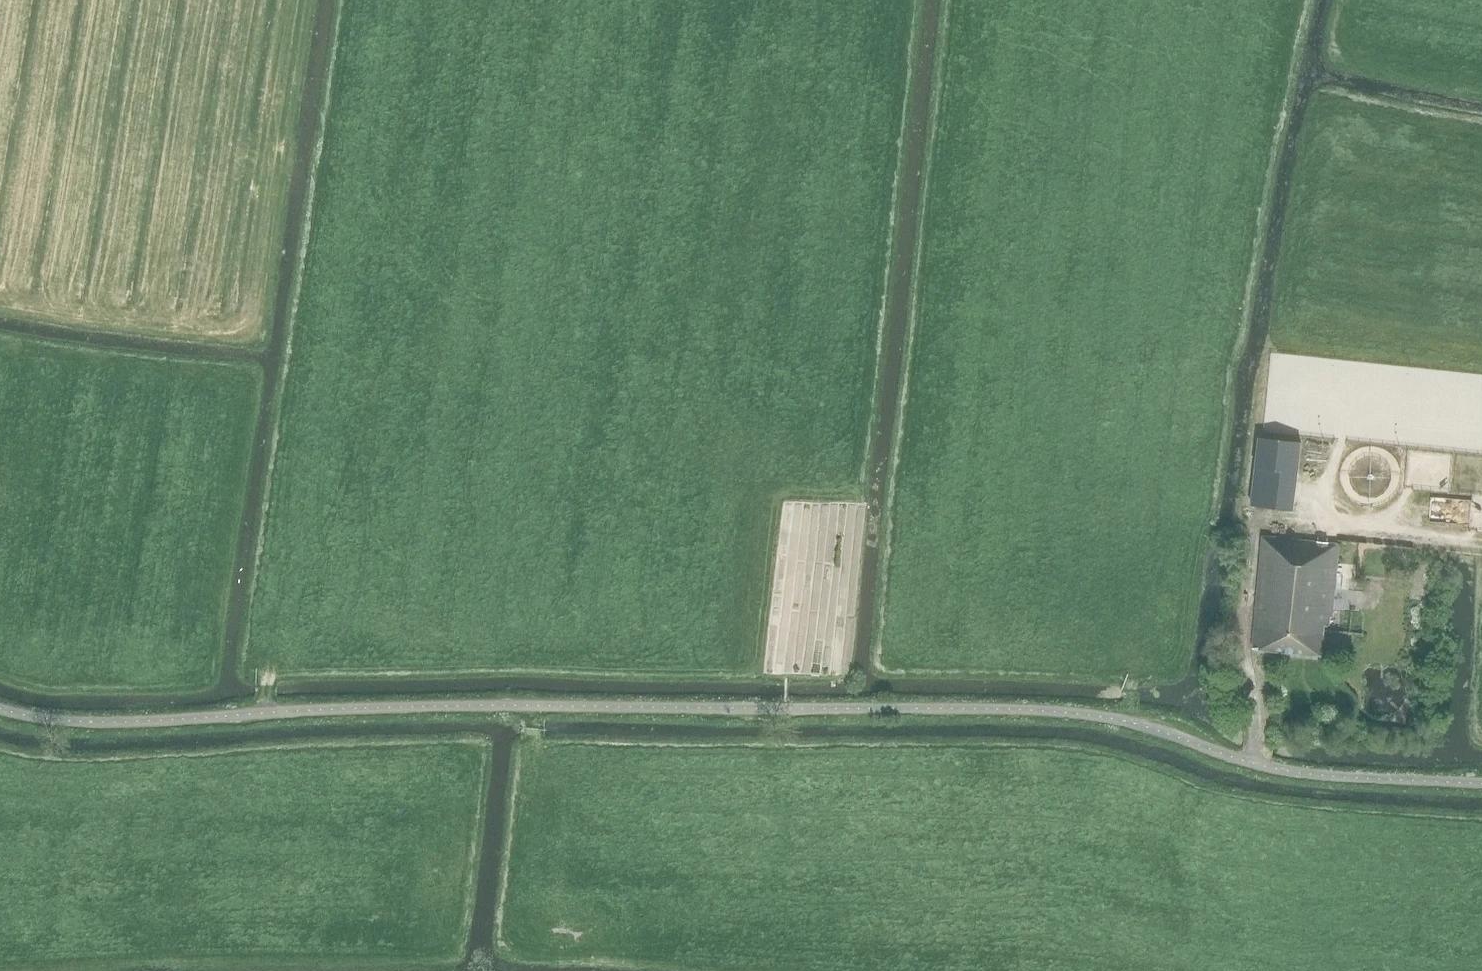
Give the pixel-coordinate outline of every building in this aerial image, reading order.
[(1301,435),(1260,431),(1253,498),(1295,502),(1301,435)] [(1336,565),(1338,544),(1263,536),(1252,648),(1321,655),(1324,624),(1329,625),(1329,616),(1332,616),(1334,589),(1344,590),(1346,565),(1336,565)]
